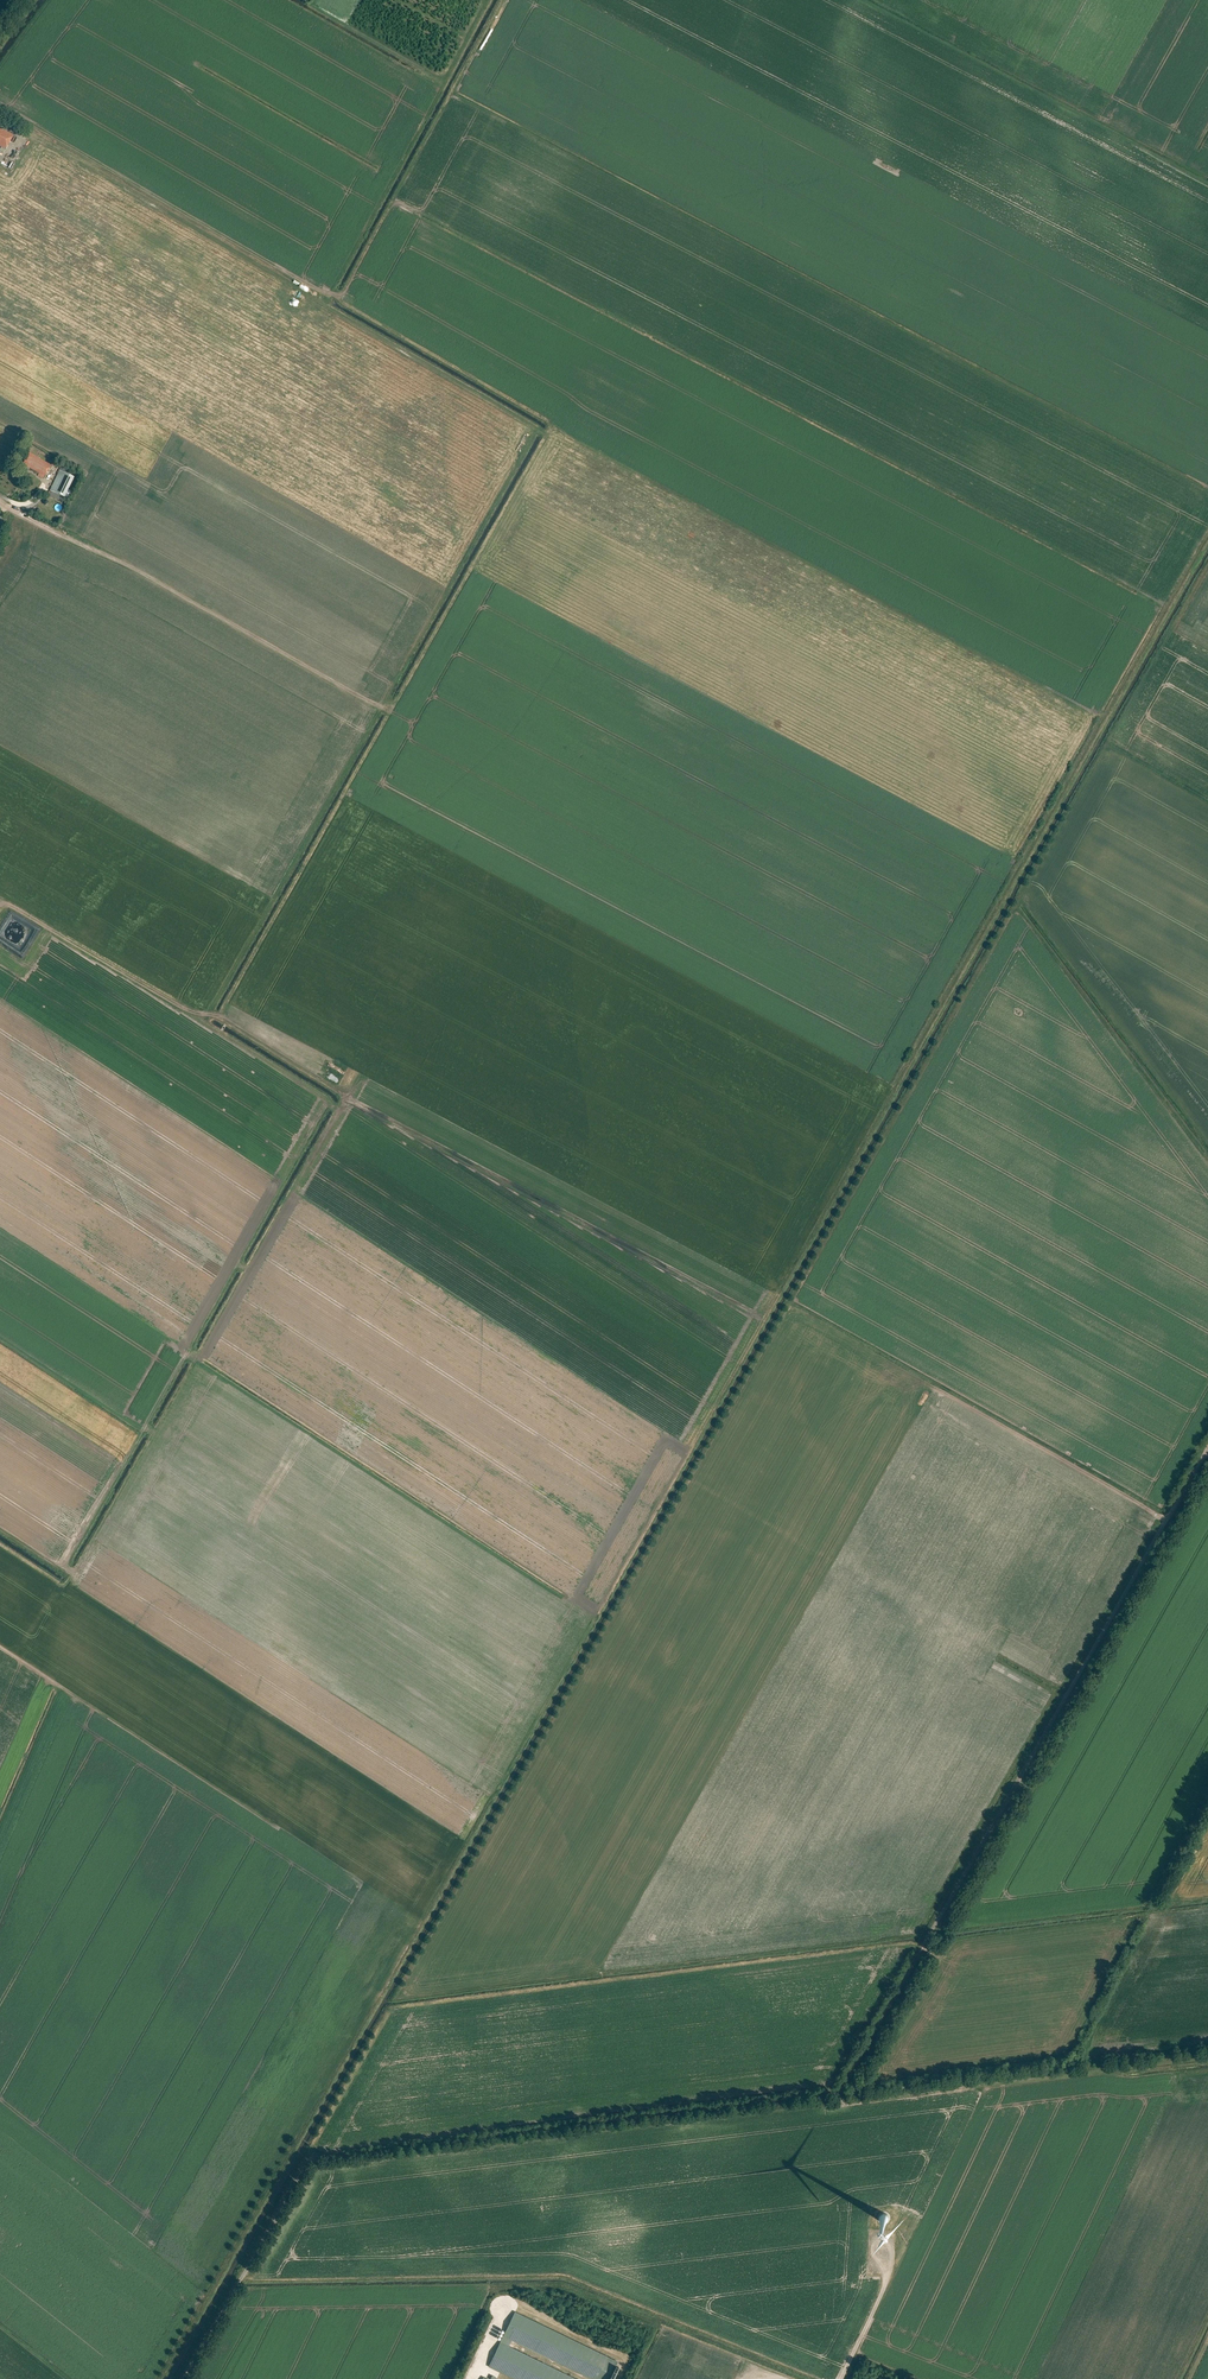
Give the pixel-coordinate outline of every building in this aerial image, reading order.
[(1,147),(0,148),(0,151),(3,153),(13,136),(0,128),(0,147),(1,147)] [(14,169),(16,162),(9,160),(8,167),(14,169)] [(40,473),(38,476),(43,479),(51,465),(30,453),(23,465),(29,468),(30,468),(40,473)] [(60,471),(73,477),(75,472),(66,468),(66,469),(61,467),(60,471)] [(70,484),(73,477),(60,471),(60,470),(50,491),(51,491),(49,496),(61,501),(70,484)] [(514,2311),(502,2335),(510,2339),(591,2378),(607,2378),(616,2361),(514,2311)] [(499,2341),(508,2345),(510,2339),(502,2335),(499,2341)] [(514,2378),(577,2378),(508,2345),(499,2341),(487,2366),(514,2378)] [(612,2378),(620,2378),(626,2366),(619,2363),(612,2378)]
